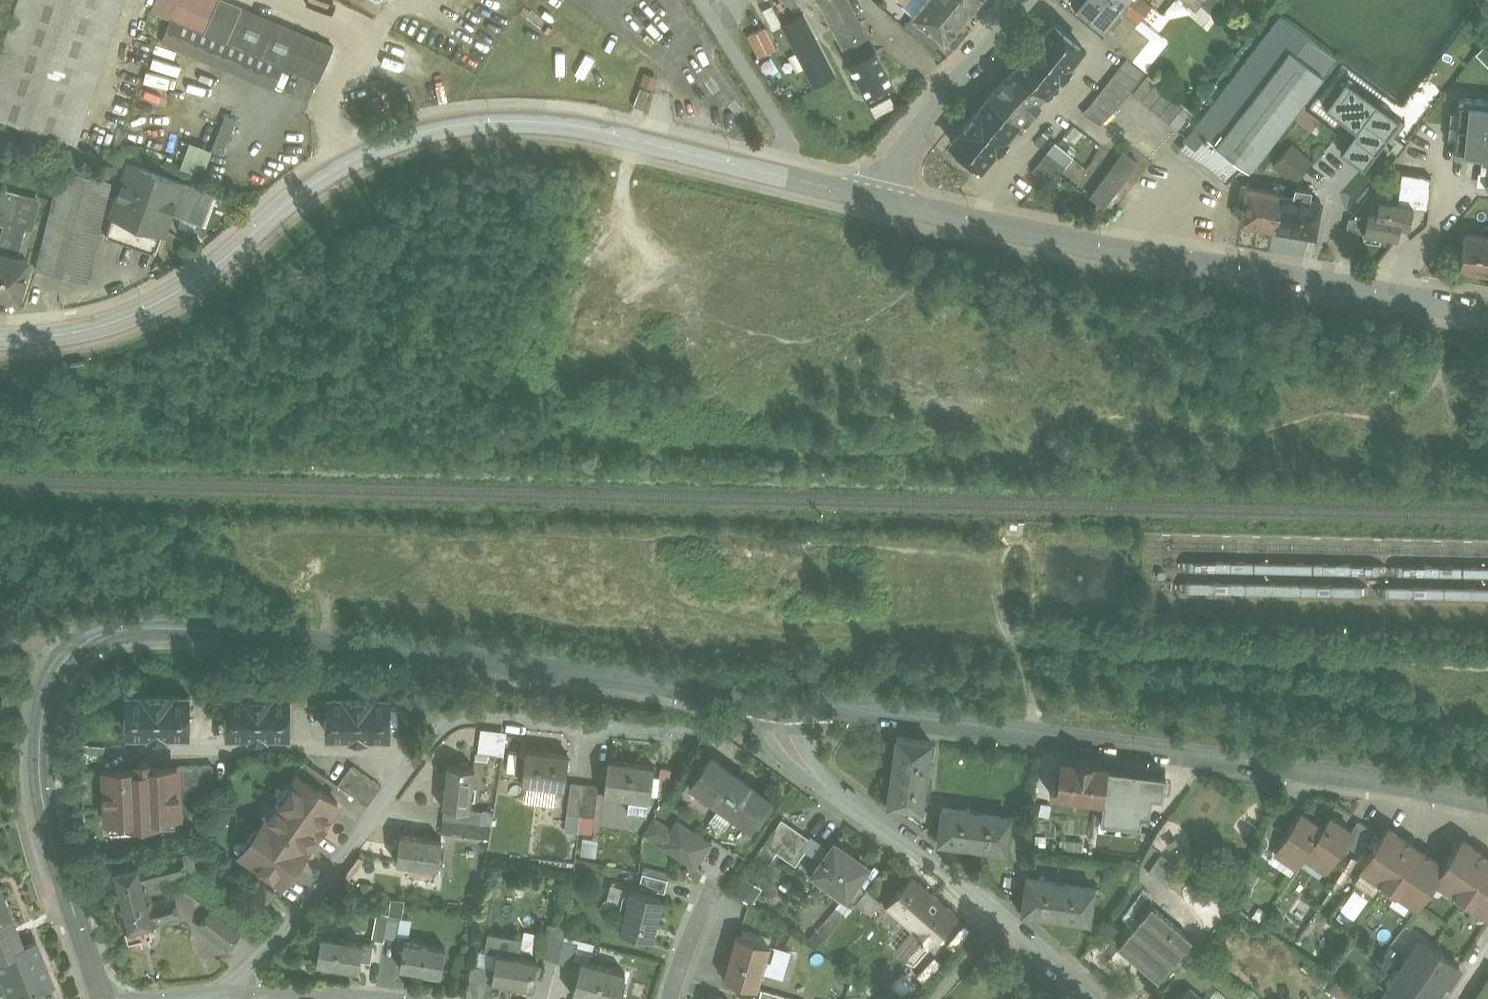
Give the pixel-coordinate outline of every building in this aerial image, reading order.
[(0,52),(0,114),(77,138),(119,0),(16,0),(0,52)] [(225,0),(157,0),(153,9),(173,18),(163,41),(274,88),(283,64),(320,80),(335,47),(225,0)] [(836,24),(853,15),(845,0),(823,0),(836,24)] [(912,10),(926,22),(925,22),(928,25),(929,24),(944,37),(974,0),(920,0),(912,10)] [(1106,24),(1119,34),(1132,18),(1147,0),(1077,0),(1106,24)] [(1280,11),(1185,135),(1195,142),(1204,131),(1248,165),(1335,52),(1280,11)] [(894,78),(858,13),(853,15),(836,24),(831,27),(867,92),(894,78)] [(833,75),(803,14),(784,23),(814,84),(833,75)] [(1053,18),(1016,64),(1044,87),(1057,72),(1062,75),(1074,61),(1069,57),(1082,41),(1053,18)] [(1132,18),(1119,34),(1106,24),(1101,30),(1132,54),(1149,32),(1132,18)] [(773,49),(765,28),(749,34),(758,56),(773,49)] [(1475,46),(1487,58),(1487,40),(1485,37),(1475,46)] [(1126,52),(1082,108),(1101,123),(1145,67),(1126,52)] [(1044,87),(1016,64),(990,95),(1019,118),(1028,108),(1031,110),(1039,101),(1036,98),(1044,87)] [(1193,106),(1147,69),(1132,88),(1178,125),(1193,106)] [(1398,115),(1344,76),(1324,104),(1354,126),(1339,147),(1363,163),(1398,115)] [(1455,90),(1451,152),(1481,154),(1479,179),(1487,180),(1487,93),(1455,90)] [(990,95),(953,141),(981,165),(994,149),(999,153),(1011,138),(1006,134),(1019,118),(990,95)] [(225,153),(237,116),(225,112),(213,149),(225,153)] [(189,141),(183,167),(207,173),(213,146),(189,141)] [(1291,141),(1275,159),(1294,177),(1301,169),(1310,159),(1291,141)] [(1071,155),(1055,142),(1028,174),(1045,188),(1071,155)] [(1338,160),(1313,156),(1310,159),(1301,169),(1336,175),(1338,160)] [(182,181),(131,163),(113,213),(113,214),(164,232),(172,211),(182,181)] [(1431,172),(1402,168),(1400,176),(1397,197),(1412,200),(1426,203),(1431,172)] [(111,181),(63,170),(39,269),(86,281),(102,219),(104,211),(111,181)] [(1389,174),(1370,196),(1368,208),(1376,210),(1378,194),(1397,197),(1400,176),(1389,174)] [(214,193),(182,181),(172,211),(204,223),(214,193)] [(1113,211),(1126,191),(1112,181),(1098,201),(1113,211)] [(1311,184),(1295,182),(1293,192),(1309,195),(1311,184)] [(1281,191),(1248,185),(1248,187),(1242,186),(1239,206),(1244,207),(1242,222),(1275,228),(1281,191)] [(0,190),(0,219),(7,221),(0,247),(0,253),(17,257),(25,226),(32,227),(39,199),(0,190)] [(1293,192),(1281,191),(1275,228),(1315,234),(1321,197),(1293,192)] [(1397,197),(1378,194),(1376,210),(1368,208),(1364,232),(1397,237),(1400,222),(1409,223),(1412,200),(1397,197)] [(164,232),(113,214),(113,213),(104,211),(102,219),(111,221),(108,237),(157,254),(164,232)] [(1361,217),(1349,215),(1345,241),(1357,243),(1361,217)] [(1464,230),(1459,267),(1487,271),(1487,233),(1464,230)] [(20,299),(29,261),(17,257),(0,253),(0,294),(20,299)] [(190,695),(129,695),(128,732),(149,732),(149,738),(169,739),(169,732),(190,732),(190,695)] [(289,697),(228,696),(228,734),(249,734),(249,739),(269,740),(269,734),(289,734),(289,697)] [(390,697),(329,696),(328,735),(350,735),(350,740),(369,741),(369,735),(390,735),(390,697)] [(507,732),(481,729),(479,752),(505,755),(507,732)] [(935,743),(896,739),(889,805),(925,809),(931,754),(934,755),(935,743)] [(567,755),(526,750),(521,784),(563,789),(567,755)] [(739,779),(709,758),(690,785),(720,806),(739,779)] [(1092,760),(1072,758),(1072,760),(1060,758),(1057,777),(1051,776),(1049,792),(1070,795),(1070,796),(1086,799),(1087,797),(1100,799),(1105,764),(1092,763),(1092,760)] [(328,776),(305,759),(297,771),(320,787),(328,776)] [(654,766),(608,760),(603,794),(649,801),(654,766)] [(179,767),(151,768),(151,762),(140,763),(140,769),(106,770),(108,819),(125,818),(125,823),(163,822),(162,815),(182,814),(181,789),(180,767),(179,767)] [(214,764),(178,765),(179,767),(180,767),(181,789),(215,788),(214,764)] [(383,785),(353,764),(339,784),(369,804),(383,785)] [(475,768),(449,764),(443,806),(445,806),(469,809),(470,808),(475,768)] [(1145,771),(1107,766),(1100,820),(1140,825),(1142,813),(1142,811),(1129,810),(1132,791),(1143,792),(1145,771)] [(674,770),(661,768),(657,794),(671,796),(674,770)] [(282,798),(275,807),(277,808),(269,819),(268,818),(253,839),(256,841),(246,855),(284,882),(303,857),(310,848),(307,846),(317,831),(321,834),(328,824),(324,822),(339,801),(320,787),(297,771),(296,772),(299,774),(293,783),(294,784),(284,799),(282,798)] [(1145,771),(1143,792),(1132,791),(1129,810),(1142,811),(1142,813),(1149,814),(1151,794),(1162,796),(1165,773),(1145,771)] [(770,801),(739,779),(720,806),(752,828),(770,801)] [(584,784),(572,783),(568,812),(580,814),(584,784)] [(584,784),(580,814),(593,816),(598,786),(584,784)] [(1011,818),(958,811),(959,806),(947,804),(942,843),(1007,851),(1011,818)] [(469,809),(445,806),(443,818),(465,821),(480,823),(481,810),(470,808),(469,809)] [(1287,833),(1277,848),(1278,848),(1299,863),(1306,852),(1324,826),(1301,811),(1287,833)] [(1324,826),(1306,852),(1329,867),(1346,842),(1354,831),(1353,830),(1331,815),(1324,826)] [(465,821),(443,818),(442,832),(463,834),(465,821)] [(812,842),(782,820),(769,837),(779,845),(775,851),(796,865),(812,842)] [(1373,829),(1359,820),(1353,830),(1354,831),(1346,842),(1358,850),(1373,829)] [(711,843),(678,822),(670,834),(702,855),(711,843)] [(1287,833),(1271,822),(1261,846),(1273,855),(1278,848),(1277,848),(1287,833)] [(1445,865),(1388,827),(1363,865),(1382,878),(1379,882),(1397,894),(1400,890),(1419,903),(1437,876),(1445,865)] [(442,838),(401,832),(397,860),(438,866),(442,838)] [(702,855),(670,834),(662,846),(695,867),(702,855)] [(769,837),(753,859),(764,867),(775,851),(779,845),(769,837)] [(1463,838),(1445,865),(1437,876),(1457,889),(1454,894),(1471,905),(1474,901),(1487,910),(1487,856),(1463,838)] [(865,868),(834,847),(815,874),(846,895),(855,882),(865,868)] [(188,853),(144,863),(148,879),(196,868),(193,857),(189,858),(188,853)] [(144,863),(114,870),(121,899),(151,891),(148,879),(144,863)] [(667,879),(643,874),(640,885),(665,891),(667,879)] [(761,888),(742,875),(732,889),(751,903),(761,888)] [(957,914),(910,875),(886,905),(932,943),(933,943),(957,914)] [(1095,888),(1041,881),(1042,876),(1030,875),(1025,914),(1091,922),(1095,888)] [(866,889),(855,882),(846,895),(842,901),(851,908),(855,903),(866,889)] [(0,885),(0,920),(13,915),(1,885),(0,885)] [(866,889),(855,903),(863,910),(875,895),(867,888),(866,889)] [(663,898),(630,890),(620,931),(653,939),(663,898)] [(151,891),(121,899),(128,926),(158,919),(153,901),(151,891)] [(174,896),(153,901),(158,919),(178,914),(174,896)] [(404,900),(391,898),(388,912),(402,914),(404,900)] [(1152,905),(1120,945),(1161,978),(1193,938),(1152,905)] [(837,908),(824,923),(833,930),(845,915),(837,908)] [(240,933),(212,911),(201,925),(229,947),(240,933)] [(388,913),(376,911),(372,937),(384,939),(384,935),(388,913)] [(384,935),(396,937),(400,915),(388,913),(384,935)] [(0,920),(0,956),(25,945),(13,915),(0,920)] [(932,943),(914,928),(898,948),(916,963),(932,943)] [(523,939),(489,932),(486,951),(497,953),(519,957),(523,939)] [(551,935),(543,933),(538,953),(546,955),(551,935)] [(363,942),(320,935),(316,962),(358,968),(360,959),(363,942)] [(566,940),(553,936),(553,935),(551,935),(546,955),(545,958),(560,962),(566,940)] [(771,945),(738,935),(725,978),(758,988),(771,945)] [(1386,990),(1400,998),(1433,998),(1446,980),(1449,982),(1460,965),(1421,938),(1386,990)] [(25,945),(0,956),(0,961),(15,998),(16,998),(38,990),(54,984),(37,940),(25,945)] [(579,943),(566,940),(560,962),(573,966),(579,943)] [(446,947),(405,941),(401,968),(442,974),(446,947)] [(360,959),(370,960),(373,943),(363,942),(360,959)] [(519,957),(497,953),(493,978),(533,986),(538,960),(519,957)] [(583,960),(574,992),(597,998),(620,998),(627,972),(583,960)] [(471,964),(466,994),(483,997),(487,975),(491,976),(492,968),(471,964)] [(1338,980),(1320,967),(1314,975),(1331,988),(1338,980)] [(888,990),(898,998),(911,998),(920,990),(903,974),(888,990)] [(38,990),(42,998),(60,998),(54,984),(38,990)] [(763,989),(760,998),(784,998),(785,996),(763,989)] [(1183,998),(1201,998),(1190,990),(1183,998)]
